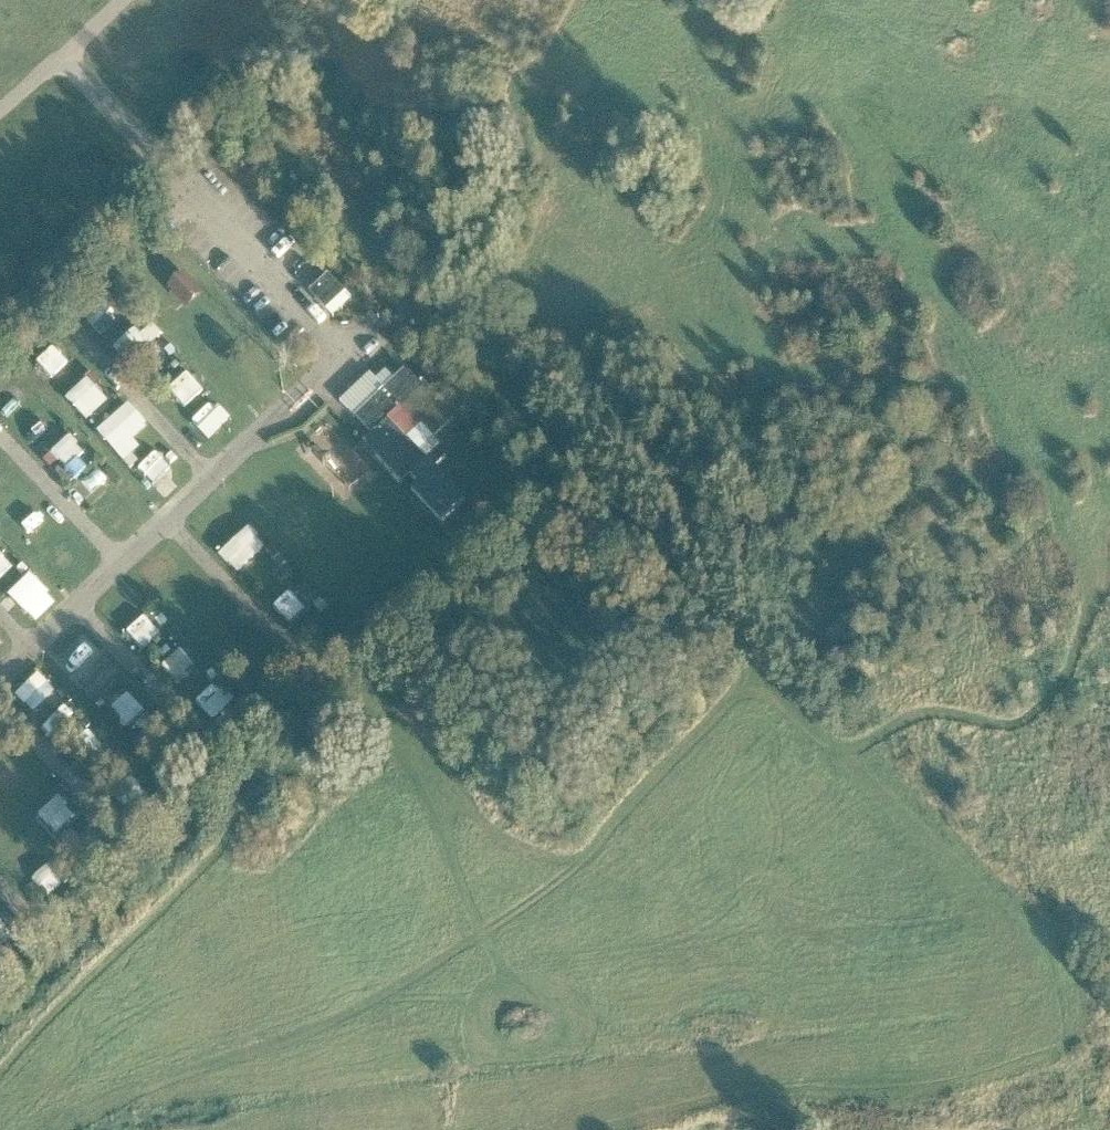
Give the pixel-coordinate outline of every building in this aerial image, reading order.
[(189,303),(203,292),(187,272),(173,284),(189,303)] [(331,278),(315,293),(333,311),(348,297),(331,278)] [(91,311),(101,334),(118,326),(108,303),(91,311)] [(132,364),(162,335),(146,319),(117,348),(132,364)] [(47,370),(59,387),(83,370),(65,345),(51,355),(57,363),(47,370)] [(362,410),(354,417),(375,438),(389,424),(424,391),(403,370),(374,398),(362,410)] [(90,376),(68,400),(92,422),(114,398),(90,376)] [(194,421),(210,438),(228,421),(212,404),(194,421)] [(147,425),(129,406),(102,432),(120,451),(147,425)] [(375,438),(365,448),(403,487),(427,463),(389,424),(375,438)] [(55,455),(70,470),(90,451),(76,436),(55,455)] [(157,485),(175,467),(159,451),(141,469),(157,485)] [(23,496),(14,488),(0,502),(0,505),(7,512),(23,496)] [(36,523),(19,540),(32,554),(50,537),(36,523)] [(241,573),(270,545),(251,525),(222,554),(241,573)] [(69,544),(47,556),(58,576),(80,563),(69,544)] [(277,603),(292,619),(311,600),(296,584),(277,603)] [(145,649),(164,631),(147,615),(129,633),(145,649)] [(165,666),(181,684),(201,666),(185,648),(165,666)] [(79,675),(88,685),(111,666),(103,655),(79,675)] [(15,695),(36,713),(58,688),(37,670),(15,695)] [(216,718),(232,700),(215,684),(198,702),(216,718)] [(129,726),(148,711),(131,690),(113,705),(129,726)] [(53,735),(76,712),(68,703),(44,726),(53,735)] [(91,728),(76,742),(93,759),(108,744),(91,728)] [(35,805),(50,790),(35,775),(20,790),(35,805)] [(58,831),(78,812),(62,794),(41,812),(58,831)] [(22,852),(8,867),(17,875),(31,860),(22,852)] [(52,863),(36,878),(52,895),(68,879),(52,863)] [(9,927),(0,916),(0,934),(9,927)]
